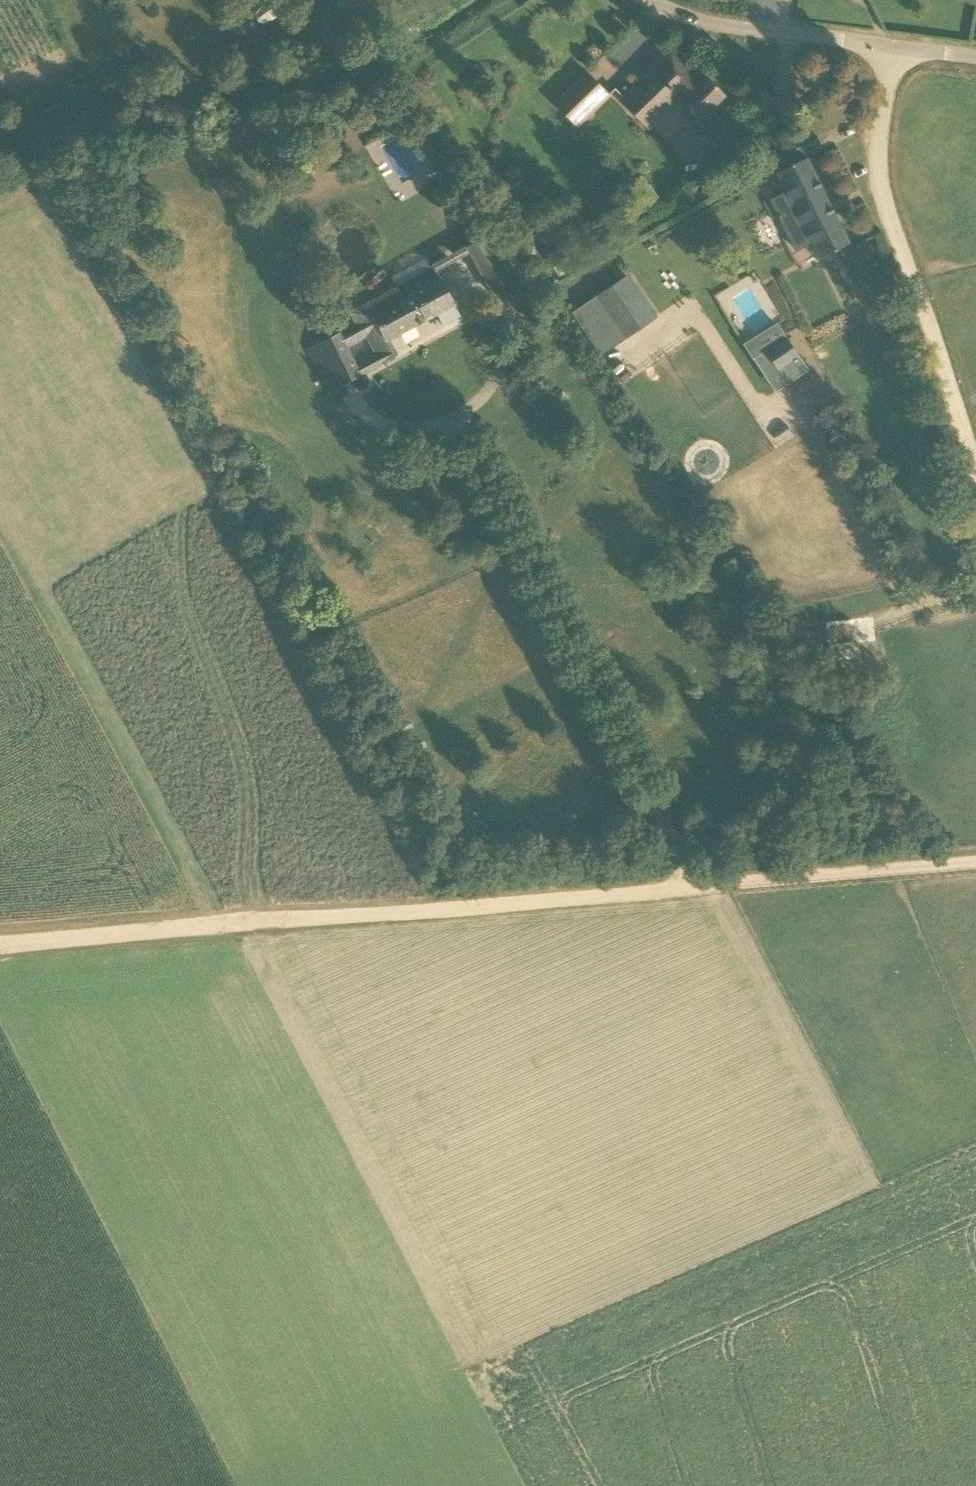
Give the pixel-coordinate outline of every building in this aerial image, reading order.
[(249,7),(263,27),(285,12),(276,0),(259,0),(249,7)] [(723,122),(713,112),(714,111),(711,109),(725,96),(706,77),(700,83),(670,53),(621,100),(648,127),(679,96),(683,100),(681,101),(701,122),(693,129),(702,138),(709,132),(711,134),(723,122)] [(610,97),(588,74),(556,104),(579,127),(610,97)] [(849,243),(835,214),(807,158),(778,172),(787,191),(772,199),(795,245),(806,239),(805,236),(809,234),(821,258),(849,243)] [(774,171),(759,177),(767,195),(782,189),(774,171)] [(466,247),(496,301),(522,287),(519,282),(527,278),(501,232),(493,236),(492,233),(466,247)] [(396,356),(387,340),(437,313),(444,326),(461,316),(454,304),(455,304),(441,278),(440,278),(434,267),(351,312),(357,324),(317,345),(337,387),(396,356)] [(603,333),(613,326),(623,340),(658,317),(629,274),(583,305),(603,333)] [(811,372),(799,355),(786,335),(752,358),(766,378),(778,370),(790,387),(811,372)]
